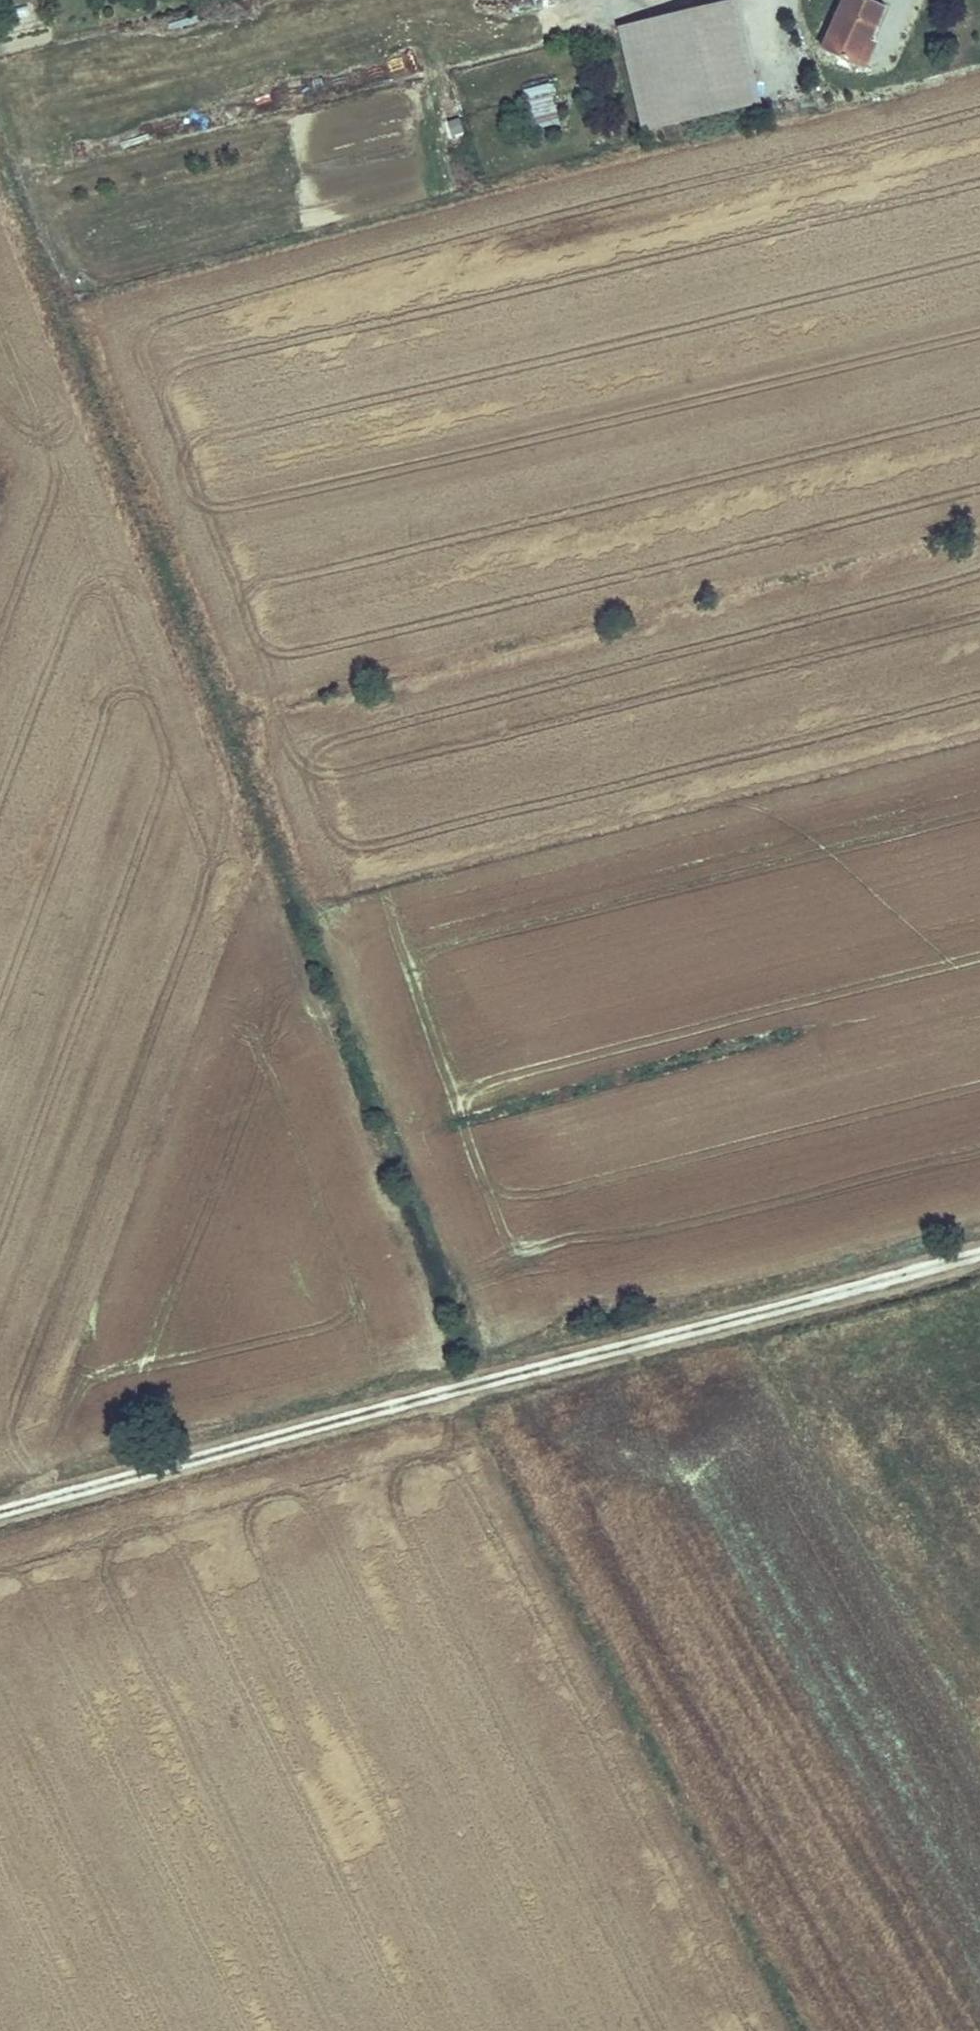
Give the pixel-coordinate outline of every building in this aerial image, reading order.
[(836,19),(816,56),(854,76),(885,18),(870,10),(851,0),(846,0),(836,19)] [(753,109),(730,11),(619,38),(643,136),(753,109)] [(523,83),(530,127),(559,123),(551,78),(523,83)]
